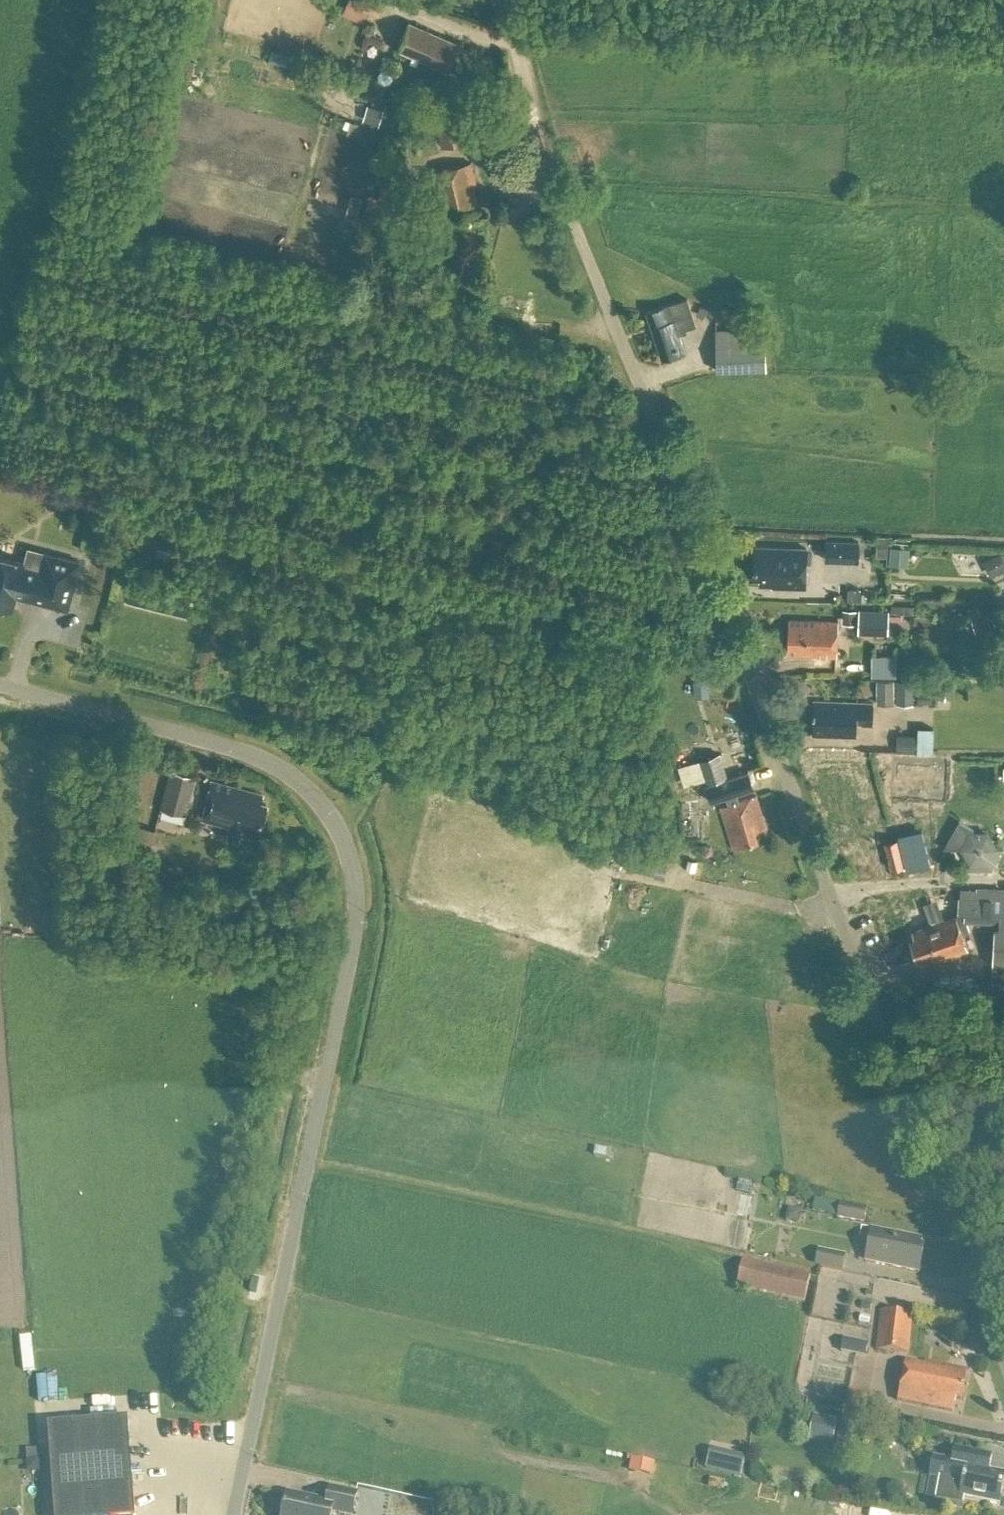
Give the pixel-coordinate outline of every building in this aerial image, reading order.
[(456,43),(456,44),(408,25),(398,51),(445,70),(445,71),(446,71),(457,44),(456,43)] [(459,101),(433,107),(442,145),(468,139),(459,101)] [(376,124),(381,108),(373,105),(367,121),(376,124)] [(355,136),(359,123),(351,121),(347,133),(355,136)] [(443,217),(479,208),(473,184),(475,183),(470,163),(432,172),(443,217)] [(396,200),(398,188),(381,185),(379,198),(396,200)] [(354,228),(363,196),(351,193),(342,225),(354,228)] [(373,216),(376,196),(368,195),(365,215),(373,216)] [(680,330),(695,325),(687,298),(646,311),(661,359),(686,351),(680,330)] [(710,320),(713,310),(700,305),(696,315),(710,320)] [(716,370),(765,368),(764,344),(740,344),(739,329),(715,330),(716,370)] [(860,540),(827,539),(826,560),(859,561),(860,540)] [(893,563),(913,563),(913,545),(893,544),(893,563)] [(804,587),(806,549),(755,547),(754,575),(760,576),(760,583),(773,584),(773,585),(804,587)] [(1003,569),(1003,558),(1001,551),(982,560),(989,576),(1003,569)] [(16,595),(47,603),(48,600),(68,605),(80,560),(46,552),(42,569),(24,564),(25,561),(0,555),(0,605),(12,608),(16,595)] [(860,592),(860,589),(847,588),(847,600),(868,601),(868,592),(860,592)] [(913,613),(914,605),(891,604),(890,612),(913,613)] [(856,624),(856,610),(842,609),(842,623),(856,624)] [(889,610),(860,609),(860,632),(889,633),(889,610)] [(975,633),(996,627),(991,611),(970,617),(975,633)] [(917,624),(918,616),(909,615),(909,623),(917,624)] [(836,656),(838,621),(788,619),(787,647),(794,647),(793,653),(816,654),(816,655),(836,656)] [(872,657),(872,677),(897,677),(897,657),(872,657)] [(707,679),(692,680),(694,697),(708,696),(707,679)] [(877,679),(877,703),(895,703),(895,679),(877,679)] [(914,679),(897,679),(897,703),(914,703),(914,679)] [(953,698),(954,682),(937,681),(935,696),(953,698)] [(867,683),(861,687),(864,692),(863,692),(865,696),(872,692),(867,683)] [(973,696),(973,687),(963,686),(962,695),(973,696)] [(932,689),(917,689),(917,702),(932,702),(932,689)] [(874,703),(857,703),(857,702),(814,701),(812,735),(856,736),(856,726),(873,727),(874,703)] [(917,751),(917,752),(933,752),(933,727),(918,727),(918,734),(917,751)] [(917,751),(918,734),(896,734),(896,751),(917,751)] [(720,753),(700,759),(707,783),(727,777),(720,753)] [(168,771),(158,809),(185,817),(195,778),(168,771)] [(748,774),(705,788),(710,804),(724,799),(727,807),(720,809),(733,848),(756,840),(755,836),(766,832),(755,797),(739,802),(737,795),(753,790),(748,774)] [(258,838),(267,804),(260,802),(263,794),(212,780),(202,817),(231,825),(230,831),(258,838)] [(898,815),(915,813),(914,802),(897,803),(898,815)] [(135,845),(151,848),(155,829),(125,822),(120,841),(116,859),(131,863),(135,845)] [(967,868),(991,869),(1003,847),(995,848),(987,834),(971,834),(974,830),(960,822),(945,847),(963,847),(971,861),(967,868)] [(915,837),(903,840),(910,870),(922,867),(915,837)] [(697,861),(688,859),(686,868),(695,870),(697,861)] [(153,890),(160,882),(153,876),(146,885),(153,890)] [(911,939),(918,958),(919,957),(921,964),(951,953),(952,955),(968,949),(962,933),(969,931),(966,922),(1000,924),(1000,928),(994,928),(993,965),(1003,965),(1003,890),(977,889),(976,899),(970,899),(970,890),(969,890),(969,892),(960,892),(960,906),(966,906),(966,914),(956,916),(956,915),(912,931),(914,938),(911,939)] [(866,1211),(839,1206),(814,1202),(813,1213),(828,1215),(828,1217),(837,1219),(837,1220),(864,1225),(866,1211)] [(919,1274),(924,1249),(921,1248),(922,1241),(871,1231),(865,1263),(919,1274)] [(842,1273),(845,1257),(818,1252),(815,1268),(842,1273)] [(804,1304),(810,1278),(742,1263),(737,1289),(804,1304)] [(870,1314),(872,1306),(862,1304),(861,1312),(870,1314)] [(908,1355),(912,1316),(881,1313),(876,1352),(908,1355)] [(869,1328),(870,1319),(861,1317),(859,1326),(869,1328)] [(869,1346),(843,1341),(840,1355),(866,1360),(869,1346)] [(925,1367),(905,1363),(897,1403),(953,1414),(955,1401),(962,1402),(967,1373),(925,1364),(925,1367)] [(868,1409),(870,1396),(849,1392),(846,1405),(868,1409)] [(837,1420),(813,1415),(808,1441),(832,1446),(837,1420)] [(856,1421),(842,1417),(835,1447),(850,1450),(856,1421)] [(128,1422),(48,1428),(54,1514),(135,1514),(133,1497),(134,1497),(128,1422)] [(1003,1482),(1003,1476),(989,1473),(992,1458),(955,1451),(952,1463),(934,1460),(930,1478),(939,1480),(935,1503),(963,1508),(965,1499),(999,1506),(1003,1482)] [(709,1457),(706,1471),(741,1479),(745,1458),(732,1456),(731,1462),(709,1457)] [(33,1474),(39,1474),(39,1460),(26,1461),(27,1468),(33,1474)] [(358,1495),(331,1489),(328,1503),(288,1495),(284,1514),(333,1514),(333,1513),(341,1514),(353,1514),(358,1495)]
